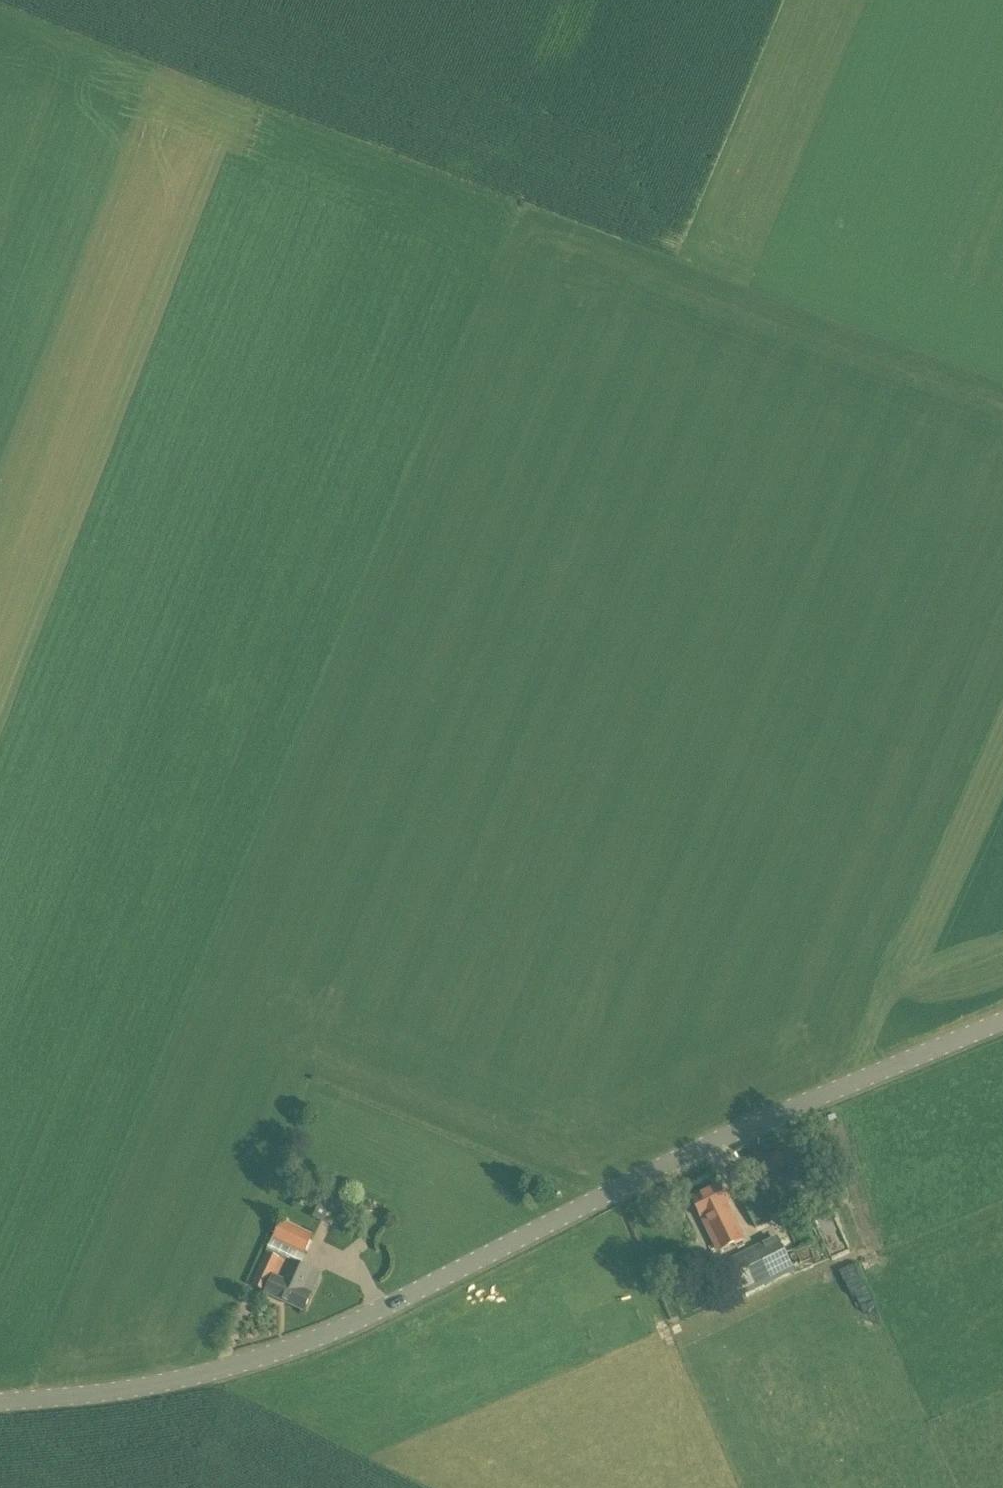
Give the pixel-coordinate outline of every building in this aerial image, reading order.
[(779,1150),(769,1156),(777,1172),(787,1167),(779,1150)] [(721,1251),(743,1240),(719,1187),(692,1199),(712,1242),(717,1240),(721,1251)] [(331,1227),(342,1203),(322,1195),(312,1218),(331,1227)] [(281,1222),(273,1239),(294,1249),(304,1254),(312,1237),(281,1222)] [(734,1297),(792,1267),(776,1236),(718,1266),(734,1297)] [(288,1260),(294,1249),(273,1239),(268,1250),(268,1251),(252,1285),(304,1310),(310,1296),(320,1275),(288,1260)]
